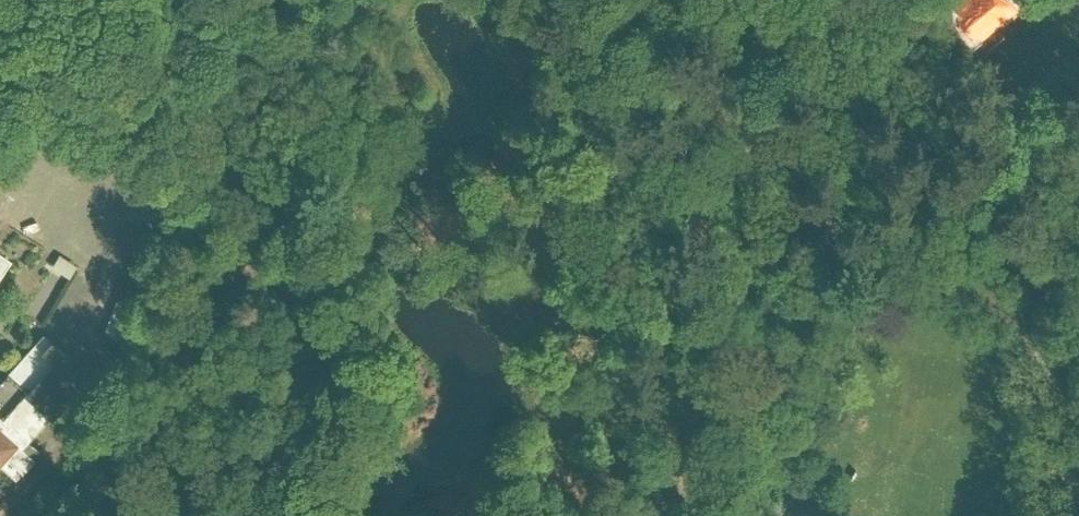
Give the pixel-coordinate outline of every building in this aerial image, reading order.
[(957,18),(971,35),(975,32),(981,39),(1015,10),(1006,0),(965,0),(955,8),(960,15),(957,18)] [(16,479),(35,458),(21,445),(50,414),(52,415),(89,374),(66,353),(65,354),(44,334),(0,381),(0,464),(16,479)]
